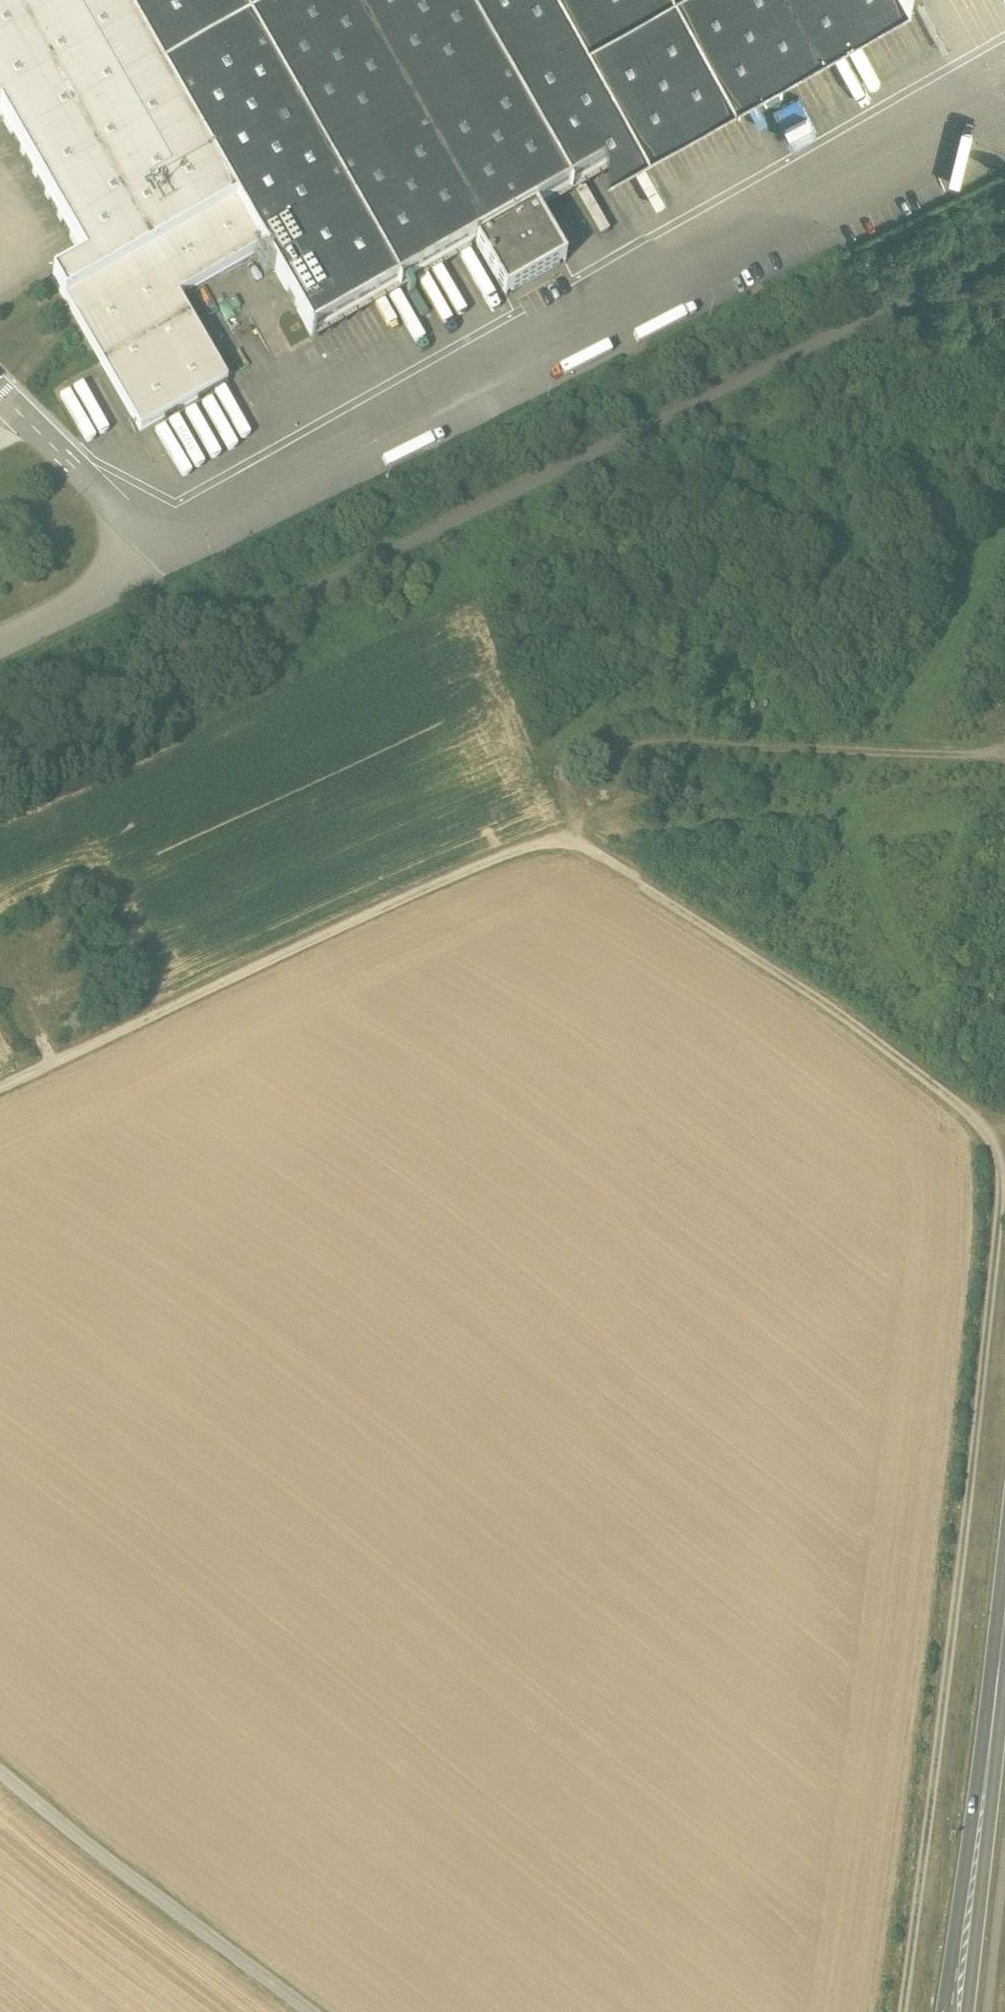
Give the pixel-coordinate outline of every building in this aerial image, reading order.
[(1,111),(85,259),(53,277),(66,300),(236,204),(121,0),(0,0),(0,111),(1,111)] [(573,0),(121,0),(236,204),(262,249),(312,337),(654,143),(573,0)] [(654,143),(908,0),(573,0),(654,143)] [(229,383),(180,296),(262,249),(236,204),(66,300),(141,433),(229,383)]
